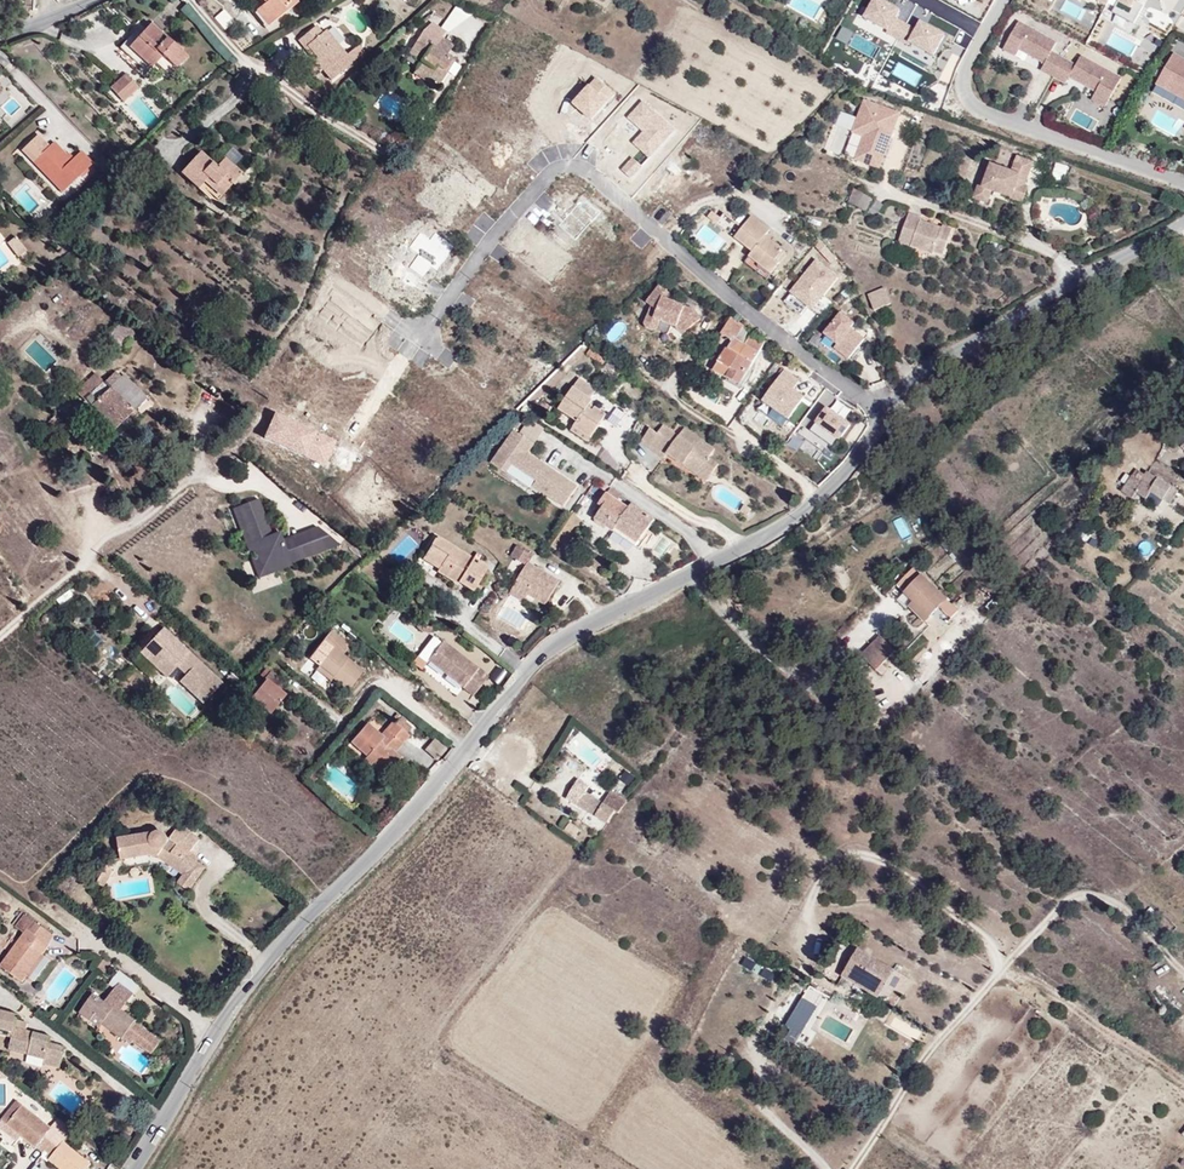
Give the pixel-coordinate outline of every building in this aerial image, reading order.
[(255,3),(260,0),(249,0),(243,5),(259,26),(268,19),(255,3)] [(292,0),(260,0),(255,3),(268,19),(292,0)] [(1108,6),(1129,17),(1139,0),(1111,0),(1108,6)] [(451,8),(440,29),(452,35),(463,14),(451,8)] [(1048,45),(1053,35),(1015,14),(1003,35),(1015,41),(1025,47),(1026,45),(1031,47),(1029,49),(1041,56),(1037,63),(1050,70),(1060,51),(1048,45)] [(188,55),(164,26),(160,29),(153,21),(151,23),(147,17),(117,43),(137,67),(147,58),(162,77),(188,55)] [(164,26),(157,18),(153,21),(160,29),(164,26)] [(291,42),(297,50),(302,46),(313,59),(309,63),(325,82),(357,54),(351,47),(340,57),(319,32),(315,35),(309,28),(291,42)] [(437,68),(444,55),(441,54),(447,43),(430,33),(427,38),(412,29),(399,52),(414,60),(406,73),(423,83),(426,78),(436,84),(443,71),(437,68)] [(1015,41),(1003,35),(999,42),(1011,48),(1015,41)] [(297,50),(309,63),(313,59),(302,46),(297,50)] [(1072,58),(1060,51),(1050,70),(1062,76),(1066,70),(1079,77),(1081,75),(1085,77),(1084,79),(1093,84),(1106,92),(1117,71),(1077,49),(1072,58)] [(443,71),(450,59),(444,55),(437,68),(443,71)] [(1155,85),(1173,95),(1174,93),(1183,98),(1183,62),(1172,55),(1155,85)] [(121,71),(104,85),(116,99),(133,85),(121,71)] [(1102,100),(1106,92),(1093,84),(1088,92),(1102,100)] [(1173,95),(1183,101),(1183,98),(1174,93),(1173,95)] [(897,106),(861,94),(849,129),(860,133),(852,157),(876,165),(888,132),(885,131),(887,127),(889,128),(897,106)] [(64,191),(96,160),(82,146),(71,157),(61,147),(56,152),(47,143),(35,131),(20,147),(64,191)] [(61,147),(53,138),(47,143),(56,152),(61,147)] [(1010,190),(1015,175),(1024,178),(1033,154),(1014,147),(1008,162),(985,153),(980,166),(985,168),(983,174),(977,173),(971,190),(987,196),(992,183),(1010,190)] [(214,197),(239,173),(220,154),(212,163),(199,150),(177,172),(194,190),(201,183),(214,197)] [(466,215),(484,194),(468,181),(470,178),(451,162),(424,194),(430,199),(437,191),(466,215)] [(1022,195),(1028,179),(1024,178),(1015,175),(1010,190),(1022,195)] [(864,195),(850,190),(845,203),(860,208),(864,195)] [(873,197),(867,210),(876,214),(882,201),(873,197)] [(698,214),(708,221),(712,216),(702,209),(698,214)] [(943,252),(950,225),(936,221),(935,225),(918,220),(919,216),(903,212),(898,234),(911,237),(909,248),(912,249),(927,252),(933,254),(934,250),(943,252)] [(762,227),(743,214),(726,234),(744,248),(739,256),(761,272),(779,249),(757,233),(762,227)] [(909,248),(911,237),(898,234),(891,237),(909,248)] [(22,254),(27,250),(28,250),(17,235),(10,241),(20,255),(22,254)] [(923,267),(927,252),(912,249),(909,263),(923,267)] [(811,263),(786,295),(803,307),(808,310),(815,301),(812,298),(814,295),(817,297),(831,279),(811,263)] [(670,294),(659,286),(648,303),(652,307),(646,322),(658,326),(660,321),(677,327),(683,334),(702,319),(694,310),(666,299),(670,294)] [(886,301),(880,288),(863,296),(869,308),(886,301)] [(803,307),(786,295),(779,303),(796,316),(803,307)] [(849,325),(836,314),(819,336),(832,346),(830,349),(844,360),(859,340),(845,329),(849,325)] [(735,383),(761,341),(727,316),(717,333),(725,337),(712,359),(726,368),(722,375),(735,383)] [(586,355),(601,364),(605,357),(590,348),(586,355)] [(726,368),(714,360),(710,368),(722,375),(726,368)] [(111,431),(146,398),(123,373),(120,376),(114,369),(79,402),(76,398),(70,404),(74,407),(69,411),(77,419),(89,408),(111,431)] [(761,399),(787,418),(802,396),(791,388),(798,380),(783,369),(761,399)] [(601,409),(587,399),(589,395),(585,393),(591,384),(574,372),(553,403),(571,416),(565,424),(583,436),(601,409)] [(848,424),(825,407),(808,429),(831,447),(848,424)] [(61,420),(53,412),(45,420),(53,428),(61,420)] [(707,459),(712,451),(683,430),(677,438),(662,427),(657,434),(647,447),(663,458),(666,454),(670,449),(675,452),(671,457),(695,475),(700,467),(710,475),(716,466),(707,459)] [(640,442),(647,447),(657,434),(649,429),(640,442)] [(562,507),(578,485),(532,452),(536,447),(514,431),(492,462),(505,472),(512,462),(537,480),(532,486),(562,507)] [(666,454),(671,457),(675,452),(670,449),(666,454)] [(705,482),(710,475),(700,467),(695,475),(705,482)] [(1165,500),(1172,489),(1142,469),(1139,473),(1134,469),(1129,476),(1126,474),(1116,489),(1126,496),(1130,490),(1139,496),(1144,489),(1156,498),(1158,496),(1165,500)] [(634,536),(649,513),(626,499),(624,502),(600,487),(593,497),(597,500),(588,514),(609,528),(612,522),(634,536)] [(244,540),(240,542),(239,542),(243,553),(244,552),(249,551),(255,568),(270,565),(271,568),(271,569),(286,564),(285,561),(290,559),(286,547),(280,549),(275,547),(277,541),(276,538),(273,529),(265,532),(252,497),(231,504),(244,540)] [(244,540),(231,504),(227,506),(240,542),(244,540)] [(631,542),(634,536),(612,522),(609,528),(631,542)] [(286,547),(290,559),(309,552),(303,535),(311,525),(276,538),(277,541),(275,547),(280,549),(286,547)] [(303,535),(309,552),(334,543),(311,525),(303,535)] [(659,557),(668,543),(656,535),(647,550),(659,557)] [(484,566),(433,536),(418,560),(435,570),(433,573),(452,585),(454,582),(469,591),(484,566)] [(546,603),(561,577),(532,560),(535,554),(519,544),(512,557),(524,564),(510,589),(527,599),(530,594),(546,603)] [(249,551),(244,552),(252,575),(254,574),(271,568),(270,565),(255,568),(249,551)] [(920,624),(942,599),(916,575),(899,595),(908,603),(903,609),(920,624)] [(157,626),(134,651),(160,676),(171,665),(180,673),(173,680),(197,702),(216,682),(157,626)] [(344,691),(359,669),(339,655),(347,645),(324,628),(316,639),(325,645),(313,662),(329,673),(325,677),(344,691)] [(485,675),(438,639),(422,659),(469,696),(485,675)] [(875,677),(895,655),(877,639),(857,661),(875,677)] [(329,673),(313,662),(307,670),(323,681),(325,677),(329,673)] [(259,676),(263,679),(264,678),(268,672),(265,669),(259,676)] [(278,688),(284,680),(270,670),(268,672),(264,678),(278,688)] [(226,672),(221,677),(230,686),(235,680),(226,672)] [(268,713),(283,692),(278,688),(264,678),(263,679),(248,699),(268,713)] [(401,718),(396,724),(408,733),(412,727),(401,718)] [(411,736),(393,722),(386,730),(405,744),(411,736)] [(397,753),(383,743),(385,740),(381,737),(368,727),(352,749),(368,761),(365,765),(386,781),(404,758),(397,753)] [(405,744),(386,730),(381,737),(385,740),(383,743),(397,753),(405,744)] [(451,748),(438,738),(429,750),(443,760),(451,748)] [(622,783),(628,775),(621,769),(614,777),(622,783)] [(613,812),(623,798),(607,785),(599,795),(592,789),(581,802),(591,810),(589,813),(601,823),(611,810),(613,812)] [(566,817),(558,822),(568,837),(576,831),(566,817)] [(201,838),(179,822),(170,833),(191,850),(201,838)] [(191,850),(162,827),(117,835),(121,858),(154,852),(181,874),(176,881),(187,890),(206,866),(195,857),(197,854),(191,850)] [(106,887),(117,867),(106,861),(95,881),(106,887)] [(49,945),(47,943),(53,936),(26,914),(16,927),(23,933),(0,961),(0,966),(19,982),(49,945)] [(894,968),(848,948),(829,979),(874,998),(894,968)] [(110,965),(103,960),(96,970),(102,975),(110,965)] [(138,1021),(123,1009),(135,995),(119,982),(104,1000),(95,993),(79,1012),(91,1021),(97,1014),(107,1022),(104,1026),(123,1041),(125,1037),(138,1022),(138,1021)] [(806,986),(781,1035),(804,1047),(829,997),(806,986)] [(49,1036),(23,1029),(12,1026),(14,1017),(15,1014),(0,1010),(0,1030),(10,1033),(8,1038),(4,1050),(39,1060),(41,1054),(58,1059),(62,1047),(47,1043),(49,1036)] [(104,1026),(107,1022),(97,1014),(91,1021),(101,1030),(104,1026)] [(23,1029),(26,1021),(14,1017),(12,1026),(23,1029)] [(145,1027),(138,1022),(125,1037),(132,1043),(134,1040),(145,1027)] [(163,1043),(145,1027),(134,1040),(153,1055),(163,1043)] [(10,1033),(0,1030),(0,1036),(8,1038),(10,1033)] [(55,1069),(58,1059),(41,1054),(39,1060),(38,1064),(55,1069)] [(22,1106),(16,1101),(0,1120),(0,1123),(4,1127),(22,1106)] [(45,1149),(63,1128),(66,1125),(56,1117),(48,1127),(22,1106),(4,1127),(20,1140),(33,1151),(39,1144),(45,1149)] [(20,1140),(4,1127),(0,1132),(16,1144),(20,1140)] [(63,1144),(71,1134),(63,1128),(45,1149),(42,1153),(48,1158),(46,1160),(57,1168),(89,1168),(91,1167),(63,1144)]
